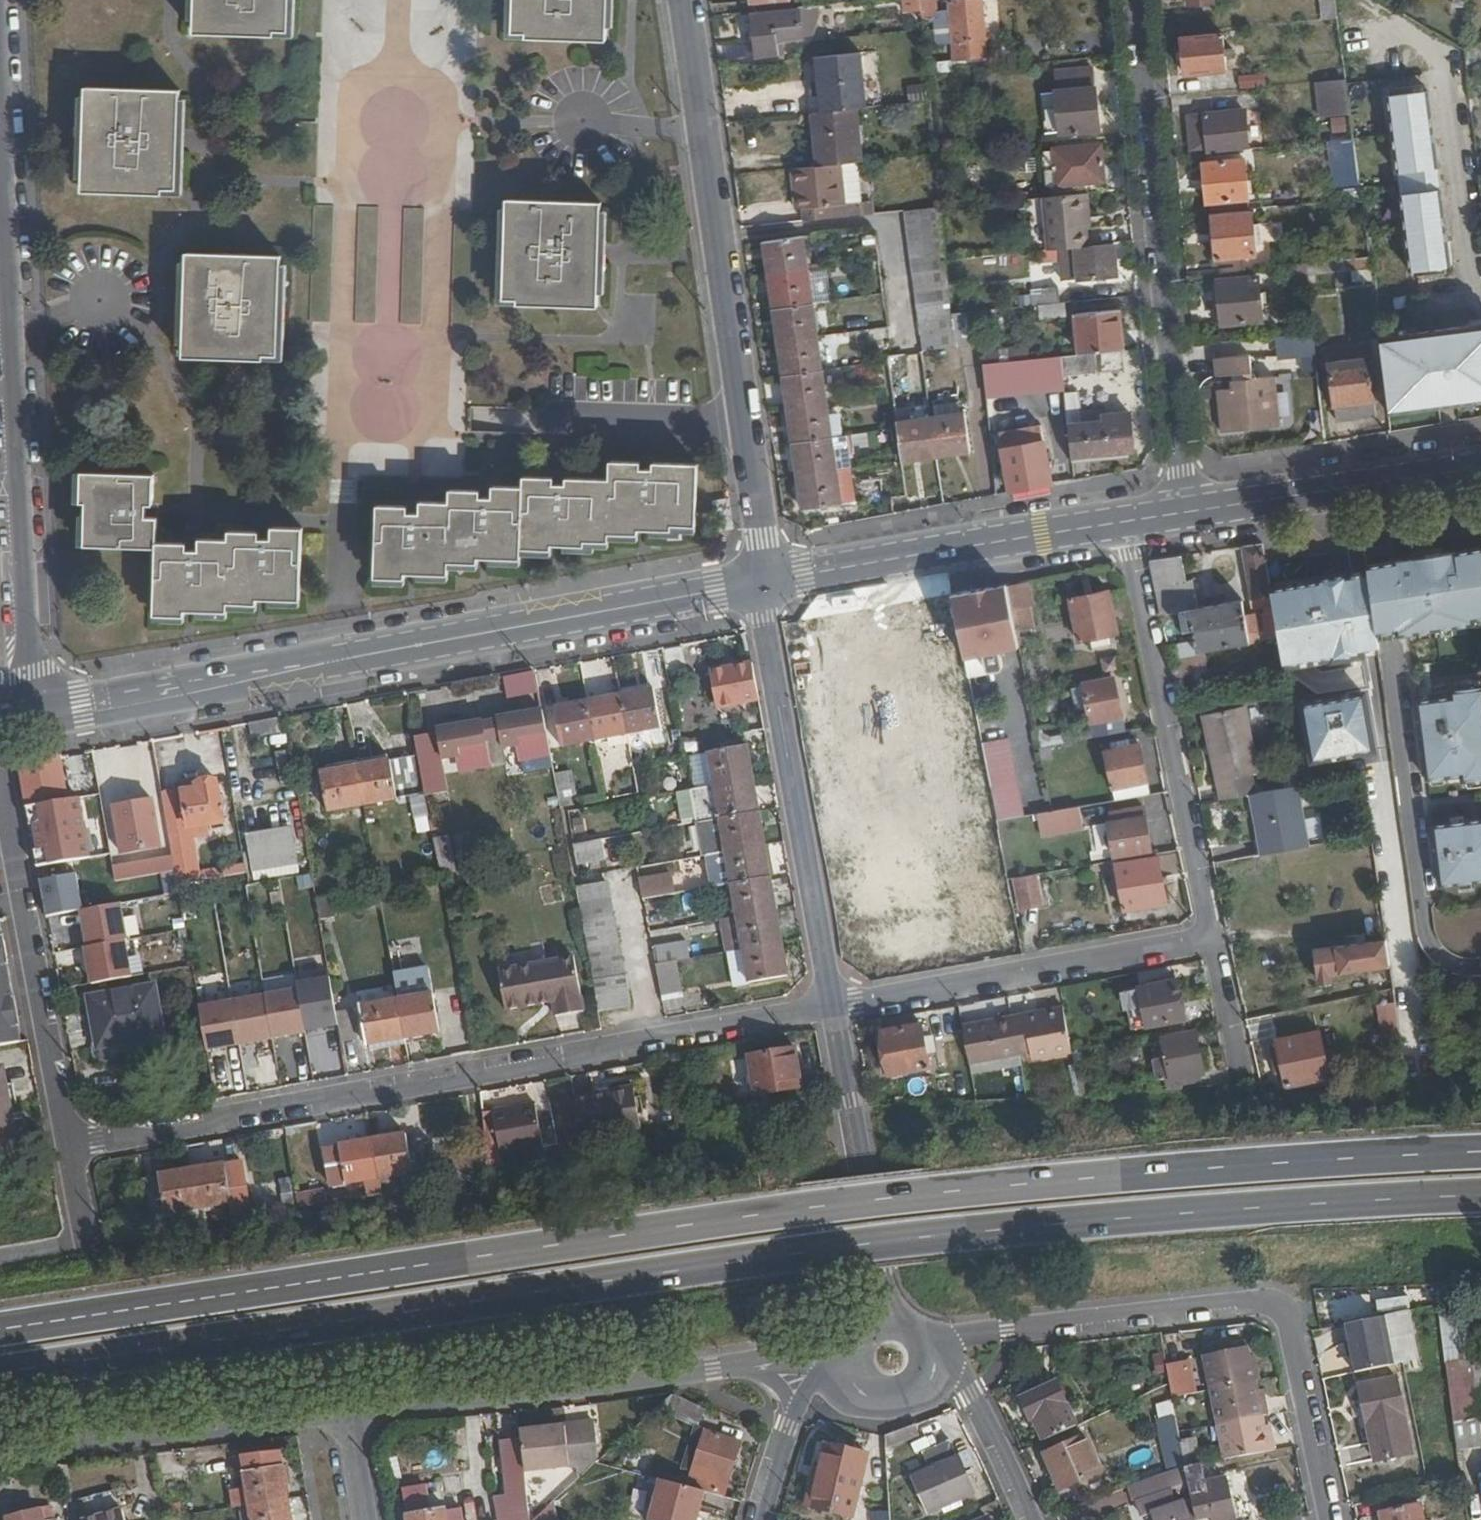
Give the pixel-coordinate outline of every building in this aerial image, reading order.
[(191,10),(191,19),(269,20),(269,16),(283,16),(284,0),(191,0),(191,10)] [(283,16),(269,16),(269,20),(292,21),(292,0),(284,0),(283,16)] [(508,0),(500,0),(499,23),(521,24),(521,17),(507,17),(507,10),(508,0)] [(507,10),(507,17),(521,17),(521,24),(600,27),(600,14),(601,0),(508,0),(507,10)] [(918,0),(900,0),(901,9),(909,9),(913,8),(918,8),(918,0)] [(952,57),(982,54),(977,0),(946,0),(952,57)] [(798,36),(795,6),(750,10),(753,54),(777,52),(776,37),(798,36)] [(1222,32),(1180,37),(1183,72),(1225,68),(1223,52),(1231,51),(1230,46),(1223,47),(1222,32)] [(1477,59),(1480,57),(1480,45),(1465,52),(1477,59)] [(854,49),(807,53),(810,81),(811,93),(813,108),(851,104),(853,104),(860,103),(854,49)] [(1055,111),(1045,112),(1047,132),(1097,127),(1091,67),(1051,70),(1055,111)] [(1237,74),(1238,88),(1263,85),(1262,71),(1237,74)] [(175,75),(83,72),(83,81),(81,150),(80,165),(80,175),(159,178),(159,171),(172,171),(175,85),(175,75)] [(1385,88),(1420,83),(1419,72),(1384,77),(1385,88)] [(1343,78),(1313,79),(1314,115),(1344,114),(1343,78)] [(81,150),(83,81),(75,80),(72,165),(80,165),(81,150)] [(182,84),(175,85),(172,171),(159,171),(159,178),(179,178),(182,84)] [(1426,89),(1396,93),(1401,131),(1406,169),(1411,169),(1414,191),(1409,191),(1414,230),(1419,268),(1448,264),(1439,187),(1434,188),(1431,166),(1436,166),(1426,89)] [(1396,93),(1386,94),(1391,132),(1401,131),(1396,93)] [(810,108),(806,108),(812,163),(838,160),(858,158),(853,104),(851,104),(813,108),(810,108)] [(1201,148),(1201,152),(1242,148),(1238,109),(1187,114),(1190,149),(1201,148)] [(1391,132),(1396,171),(1406,169),(1401,131),(1391,132)] [(1102,178),(1099,142),(1053,145),(1056,182),(1102,178)] [(1343,173),(1355,171),(1353,155),(1341,156),(1343,173)] [(1242,158),(1201,162),(1205,201),(1245,197),(1242,158)] [(812,163),(790,165),(790,192),(791,192),(797,192),(797,205),(804,205),(803,217),(857,211),(856,199),(841,200),(838,160),(812,163)] [(596,187),(501,184),(501,194),(495,283),(510,284),(510,288),(536,289),(590,293),(590,279),(592,252),(596,197),(596,187)] [(990,199),(995,252),(1047,247),(1048,256),(1072,254),(1074,276),(1114,272),(1111,241),(1084,244),(1083,221),(1080,190),(990,199)] [(1256,205),(1275,204),(1274,191),(1255,192),(1256,205)] [(1409,191),(1399,193),(1404,231),(1414,230),(1409,191)] [(495,283),(501,194),(495,192),(489,287),(510,288),(510,284),(495,283)] [(601,197),(596,197),(592,252),(590,279),(596,279),(601,197)] [(943,258),(937,204),(901,207),(904,226),(909,284),(915,348),(951,345),(948,311),(943,258)] [(1254,253),(1249,210),(1210,214),(1214,257),(1254,253)] [(1404,231),(1409,269),(1419,268),(1414,230),(1404,231)] [(772,262),(777,327),(783,396),(792,509),(853,507),(848,447),(838,448),(828,448),(826,424),(825,416),(816,315),(809,235),(770,238),(772,262)] [(276,239),(183,237),(183,243),(180,305),(179,327),(178,340),(258,344),(258,336),(271,337),(273,297),(276,247),(276,239)] [(180,305),(183,243),(175,242),(171,327),(179,327),(180,305)] [(284,247),(276,247),(273,297),(271,337),(258,336),(258,344),(279,345),(284,247)] [(1260,249),(1261,264),(1289,262),(1288,247),(1260,249)] [(1310,273),(1349,271),(1349,280),(1369,279),(1368,256),(1310,259),(1310,273)] [(1306,260),(1289,262),(1291,286),(1308,285),(1306,260)] [(1255,274),(1216,277),(1221,322),(1260,318),(1255,274)] [(1028,286),(1029,303),(1058,300),(1056,283),(1028,286)] [(1062,317),(1061,304),(1042,305),(1043,318),(1062,317)] [(1073,310),(1077,351),(1121,347),(1117,307),(1073,310)] [(973,338),(971,312),(955,314),(957,340),(973,338)] [(1376,335),(1386,406),(1405,404),(1425,402),(1425,406),(1437,405),(1437,400),(1447,399),(1448,403),(1467,401),(1467,397),(1480,395),(1480,322),(1479,323),(1376,335)] [(1316,369),(1313,331),(1273,335),(1275,357),(1299,355),(1300,371),(1316,369)] [(1245,351),(1211,354),(1212,373),(1247,370),(1245,351)] [(1058,353),(981,361),(984,394),(1061,386),(1058,353)] [(1367,356),(1326,361),(1330,403),(1352,401),(1353,415),(1374,412),(1367,356)] [(1271,371),(1227,375),(1227,382),(1213,384),(1217,426),(1275,421),(1271,371)] [(1076,390),(1061,391),(1068,455),(1130,449),(1127,410),(1102,413),(1102,419),(1079,421),(1076,390)] [(1352,401),(1330,403),(1331,417),(1353,415),(1352,401)] [(893,423),(898,460),(966,451),(961,413),(929,418),(928,405),(892,410),(893,423)] [(1048,481),(1036,423),(996,430),(1006,488),(1048,481)] [(828,448),(838,448),(835,424),(826,424),(828,448)] [(399,488),(370,487),(368,548),(368,559),(398,560),(398,555),(409,555),(441,557),(441,552),(441,543),(469,545),(469,540),(478,540),(482,540),(511,540),(512,533),(542,533),(542,526),(555,526),(575,527),(575,522),(599,523),(599,516),(629,517),(629,513),(640,513),(661,514),(661,508),(686,509),(687,469),(687,448),(646,447),(631,446),(615,445),(601,445),(601,462),(559,461),(544,461),(515,460),(514,470),(493,469),(486,469),(486,475),(471,474),(458,473),(442,473),(442,485),(414,483),(414,489),(399,488)] [(1130,449),(1068,455),(1069,463),(1131,457),(1130,449)] [(77,485),(79,456),(71,454),(69,485),(77,485)] [(293,583),(296,510),(267,509),(267,515),(253,515),(223,513),(223,522),(196,521),(195,526),(181,525),(152,525),(154,500),(147,500),(148,485),(149,457),(79,456),(77,485),(81,485),(81,496),(80,528),(150,530),(148,596),(178,597),(178,592),(191,592),(221,592),(221,586),(251,587),(250,582),(262,583),(293,583)] [(686,517),(686,509),(661,508),(661,514),(640,513),(639,520),(672,522),(672,516),(686,517)] [(629,525),(629,517),(599,516),(599,523),(629,525)] [(599,530),(599,523),(575,522),(575,527),(555,526),(554,535),(586,536),(586,530),(599,530)] [(542,540),(542,533),(512,533),(511,540),(482,540),(482,546),(513,547),(513,539),(542,540)] [(1264,560),(1261,542),(1241,545),(1249,597),(1254,597),(1256,605),(1262,604),(1268,638),(1276,636),(1285,684),(1287,696),(1349,687),(1344,648),(1359,646),(1344,548),(1325,551),(1264,560)] [(469,553),(469,545),(441,543),(441,552),(469,553)] [(1366,567),(1374,632),(1398,629),(1398,632),(1469,623),(1469,621),(1480,619),(1480,550),(1454,553),(1454,550),(1394,558),(1394,562),(1366,567)] [(441,564),(441,557),(409,555),(409,562),(441,564)] [(1168,556),(1147,559),(1158,614),(1176,611),(1180,630),(1189,630),(1193,652),(1249,641),(1254,626),(1252,612),(1243,613),(1240,598),(1186,609),(1181,580),(1173,582),(1168,556)] [(398,567),(398,560),(368,559),(368,566),(398,567)] [(1032,575),(956,589),(969,659),(972,672),(974,672),(975,671),(976,669),(977,667),(976,661),(986,659),(987,665),(991,668),(1001,666),(1004,662),(1002,648),(1022,643),(1014,602),(1037,598),(1032,575)] [(294,591),(293,583),(262,583),(262,590),(294,591)] [(1120,626),(1137,622),(1129,583),(1074,593),(1083,637),(1120,629),(1120,626)] [(221,601),(221,592),(191,592),(192,602),(221,601)] [(179,604),(178,597),(148,596),(148,603),(179,604)] [(689,638),(665,643),(668,657),(691,653),(689,638)] [(762,696),(756,659),(711,667),(718,704),(762,696)] [(533,670),(504,675),(508,697),(537,692),(533,670)] [(1067,726),(1069,739),(1130,728),(1118,673),(1088,679),(1096,720),(1067,726)] [(1197,683),(1200,700),(1203,699),(1254,689),(1252,674),(1197,683)] [(656,688),(558,705),(565,744),(663,727),(656,688)] [(1301,755),(1369,748),(1363,691),(1294,699),(1301,755)] [(1418,707),(1428,781),(1462,776),(1463,783),(1480,780),(1480,693),(1480,692),(1452,696),(1453,702),(1418,707)] [(1204,743),(1216,799),(1249,793),(1259,851),(1306,842),(1295,784),(1252,792),(1249,771),(1254,770),(1241,704),(1201,712),(1208,743),(1204,743)] [(542,707),(498,716),(504,748),(515,746),(518,761),(551,754),(542,707)] [(437,724),(438,729),(444,757),(455,755),(458,772),(491,766),(482,715),(437,724)] [(760,727),(768,725),(766,717),(759,718),(760,727)] [(329,807),(428,790),(425,778),(446,773),(444,757),(438,729),(417,733),(421,752),(394,758),(394,756),(322,769),(329,807)] [(1011,733),(985,738),(993,782),(1000,816),(1026,811),(1011,733)] [(1107,783),(1110,797),(1154,789),(1144,740),(1110,747),(1117,782),(1107,783)] [(694,796),(706,861),(714,859),(720,891),(734,888),(739,917),(724,919),(730,953),(745,950),(750,980),(790,973),(770,863),(749,742),(711,750),(718,791),(694,796)] [(1051,742),(1042,744),(1044,758),(1053,756),(1051,742)] [(62,751),(20,759),(30,819),(54,815),(51,800),(70,797),(62,751)] [(576,770),(559,773),(565,806),(582,803),(576,770)] [(188,801),(166,805),(177,867),(178,875),(184,873),(183,868),(190,867),(183,827),(226,818),(220,777),(199,781),(199,786),(186,788),(188,801)] [(77,796),(70,797),(51,800),(54,815),(30,819),(37,861),(86,853),(77,796)] [(155,796),(118,803),(126,849),(163,842),(155,796)] [(1054,807),(1042,809),(1046,830),(1088,823),(1084,801),(1054,807)] [(1148,812),(1112,819),(1118,852),(1154,845),(1148,812)] [(294,824),(250,832),(256,865),(300,858),(294,824)] [(1435,833),(1442,884),(1480,879),(1480,827),(1435,833)] [(457,865),(452,837),(438,840),(444,867),(457,865)] [(600,846),(573,851),(576,871),(603,866),(600,846)] [(1161,853),(1120,861),(1128,907),(1170,899),(1161,853)] [(704,855),(676,862),(684,892),(711,885),(704,855)] [(1039,872),(1017,876),(1023,904),(1044,900),(1039,872)] [(675,874),(643,880),(646,899),(678,893),(675,874)] [(73,875),(41,882),(48,917),(80,911),(73,875)] [(579,886),(602,1013),(633,1007),(610,881),(579,886)] [(121,903),(80,911),(87,946),(126,938),(127,938),(121,903)] [(24,1039),(1,916),(0,917),(0,1043),(24,1039)] [(1353,933),(1354,942),(1363,940),(1362,932),(1353,933)] [(133,977),(126,938),(87,946),(83,947),(90,985),(133,977)] [(686,938),(655,944),(664,993),(682,989),(681,984),(686,983),(683,964),(696,962),(694,953),(689,954),(686,938)] [(1327,973),(1387,965),(1383,938),(1363,940),(1354,942),(1312,947),(1315,982),(1327,980),(1327,973)] [(575,954),(502,967),(511,1007),(557,999),(559,1013),(586,1008),(575,954)] [(1180,975),(1136,984),(1138,990),(1123,993),(1119,998),(1120,1005),(1125,1006),(1130,1027),(1188,1015),(1180,975)] [(328,981),(298,987),(307,1032),(337,1026),(328,981)] [(160,983),(139,986),(93,995),(101,1043),(148,1034),(169,1030),(160,983)] [(298,987),(264,993),(273,1038),(307,1032),(298,987)] [(436,991),(401,997),(361,1003),(368,1041),(444,1028),(436,991)] [(264,993),(231,999),(240,1045),(273,1038),(264,993)] [(231,999),(200,1005),(208,1050),(240,1045),(231,999)] [(1378,1041),(1396,1040),(1394,1001),(1376,1002),(1378,1041)] [(1066,1002),(965,1021),(972,1059),(1031,1050),(1033,1058),(1075,1051),(1074,1048),(1075,1048),(1066,1002)] [(353,1005),(338,1007),(343,1037),(358,1034),(353,1005)] [(927,1020),(886,1028),(895,1070),(935,1062),(927,1020)] [(1198,1027),(1167,1034),(1174,1075),(1206,1069),(1198,1027)] [(1315,1030),(1273,1039),(1283,1086),(1324,1077),(1315,1030)] [(330,1031),(307,1035),(314,1071),(337,1067),(330,1031)] [(801,1044),(755,1053),(762,1091),(808,1083),(801,1044)] [(15,1129),(10,1102),(6,1083),(3,1068),(0,1069),(0,1132),(15,1129)] [(17,1080),(6,1083),(10,1102),(20,1099),(17,1080)] [(610,1090),(579,1095),(586,1133),(645,1123),(638,1083),(609,1088),(610,1090)] [(539,1103),(495,1111),(504,1153),(547,1145),(539,1103)] [(341,1144),(325,1147),(332,1184),(431,1166),(425,1134),(409,1137),(408,1131),(341,1142),(341,1144)] [(160,1177),(145,1180),(151,1216),(249,1198),(242,1163),(227,1166),(226,1164),(160,1175),(160,1177)] [(1261,1272),(1247,1275),(1249,1286),(1263,1284),(1261,1272)] [(1441,1359),(1464,1359),(1462,1307),(1439,1308),(1441,1359)] [(1381,1317),(1342,1324),(1352,1372),(1391,1364),(1381,1317)] [(775,1321),(757,1324),(759,1334),(776,1331),(775,1321)] [(1206,1352),(1226,1457),(1277,1447),(1274,1431),(1268,1433),(1266,1423),(1264,1414),(1269,1412),(1266,1396),(1260,1397),(1258,1388),(1256,1377),(1261,1376),(1258,1361),(1253,1362),(1251,1353),(1249,1343),(1206,1352)] [(1177,1396),(1202,1391),(1196,1359),(1171,1364),(1177,1396)] [(1444,1377),(1452,1435),(1480,1431),(1480,1373),(1444,1377)] [(1394,1376),(1356,1385),(1372,1460),(1408,1453),(1394,1376)] [(1037,1416),(1048,1437),(1080,1422),(1057,1378),(1031,1391),(1042,1413),(1037,1416)] [(700,1421),(705,1404),(673,1395),(668,1412),(700,1421)] [(524,1435),(504,1438),(515,1515),(503,1518),(503,1519),(534,1519),(527,1464),(546,1462),(547,1467),(572,1465),(570,1451),(578,1449),(581,1464),(579,1465),(581,1477),(598,1461),(593,1420),(567,1424),(523,1430),(524,1435)] [(918,1422),(898,1429),(902,1441),(921,1433),(918,1422)] [(898,1429),(887,1434),(888,1446),(902,1441),(898,1429)] [(742,1442),(704,1431),(688,1487),(708,1493),(726,1497),(742,1442)] [(1087,1435),(1048,1451),(1064,1489),(1103,1474),(1087,1435)] [(975,1491),(953,1440),(925,1453),(931,1467),(915,1474),(930,1511),(961,1497),(975,1491)] [(868,1451),(827,1441),(818,1473),(814,1472),(806,1502),(851,1515),(868,1451)] [(1189,1480),(1193,1498),(1176,1503),(1171,1486),(1138,1497),(1144,1514),(1156,1511),(1159,1519),(1198,1519),(1197,1517),(1214,1514),(1215,1519),(1229,1519),(1236,1518),(1226,1476),(1207,1480),(1203,1461),(1186,1465),(1189,1480)] [(249,1468),(258,1519),(295,1519),(285,1462),(249,1468)] [(1189,1480),(1186,1465),(1186,1464),(1133,1483),(1138,1497),(1171,1486),(1189,1480)] [(708,1493),(688,1487),(660,1480),(649,1519),(701,1519),(708,1493)] [(485,1486),(468,1490),(473,1509),(489,1505),(485,1486)] [(241,1519),(257,1519),(251,1487),(236,1490),(241,1519)] [(977,1496),(975,1491),(961,1497),(963,1502),(977,1496)] [(53,1502),(29,1509),(10,1513),(12,1519),(58,1519),(53,1502)] [(8,1508),(10,1513),(29,1509),(27,1503),(8,1508)] [(87,1519),(129,1519),(124,1503),(85,1514),(87,1519)] [(445,1505),(409,1511),(411,1519),(448,1519),(445,1505)] [(1377,1511),(1379,1519),(1419,1519),(1416,1505),(1377,1511)] [(1320,1510),(1301,1514),(1303,1519),(1323,1519),(1320,1510)]
